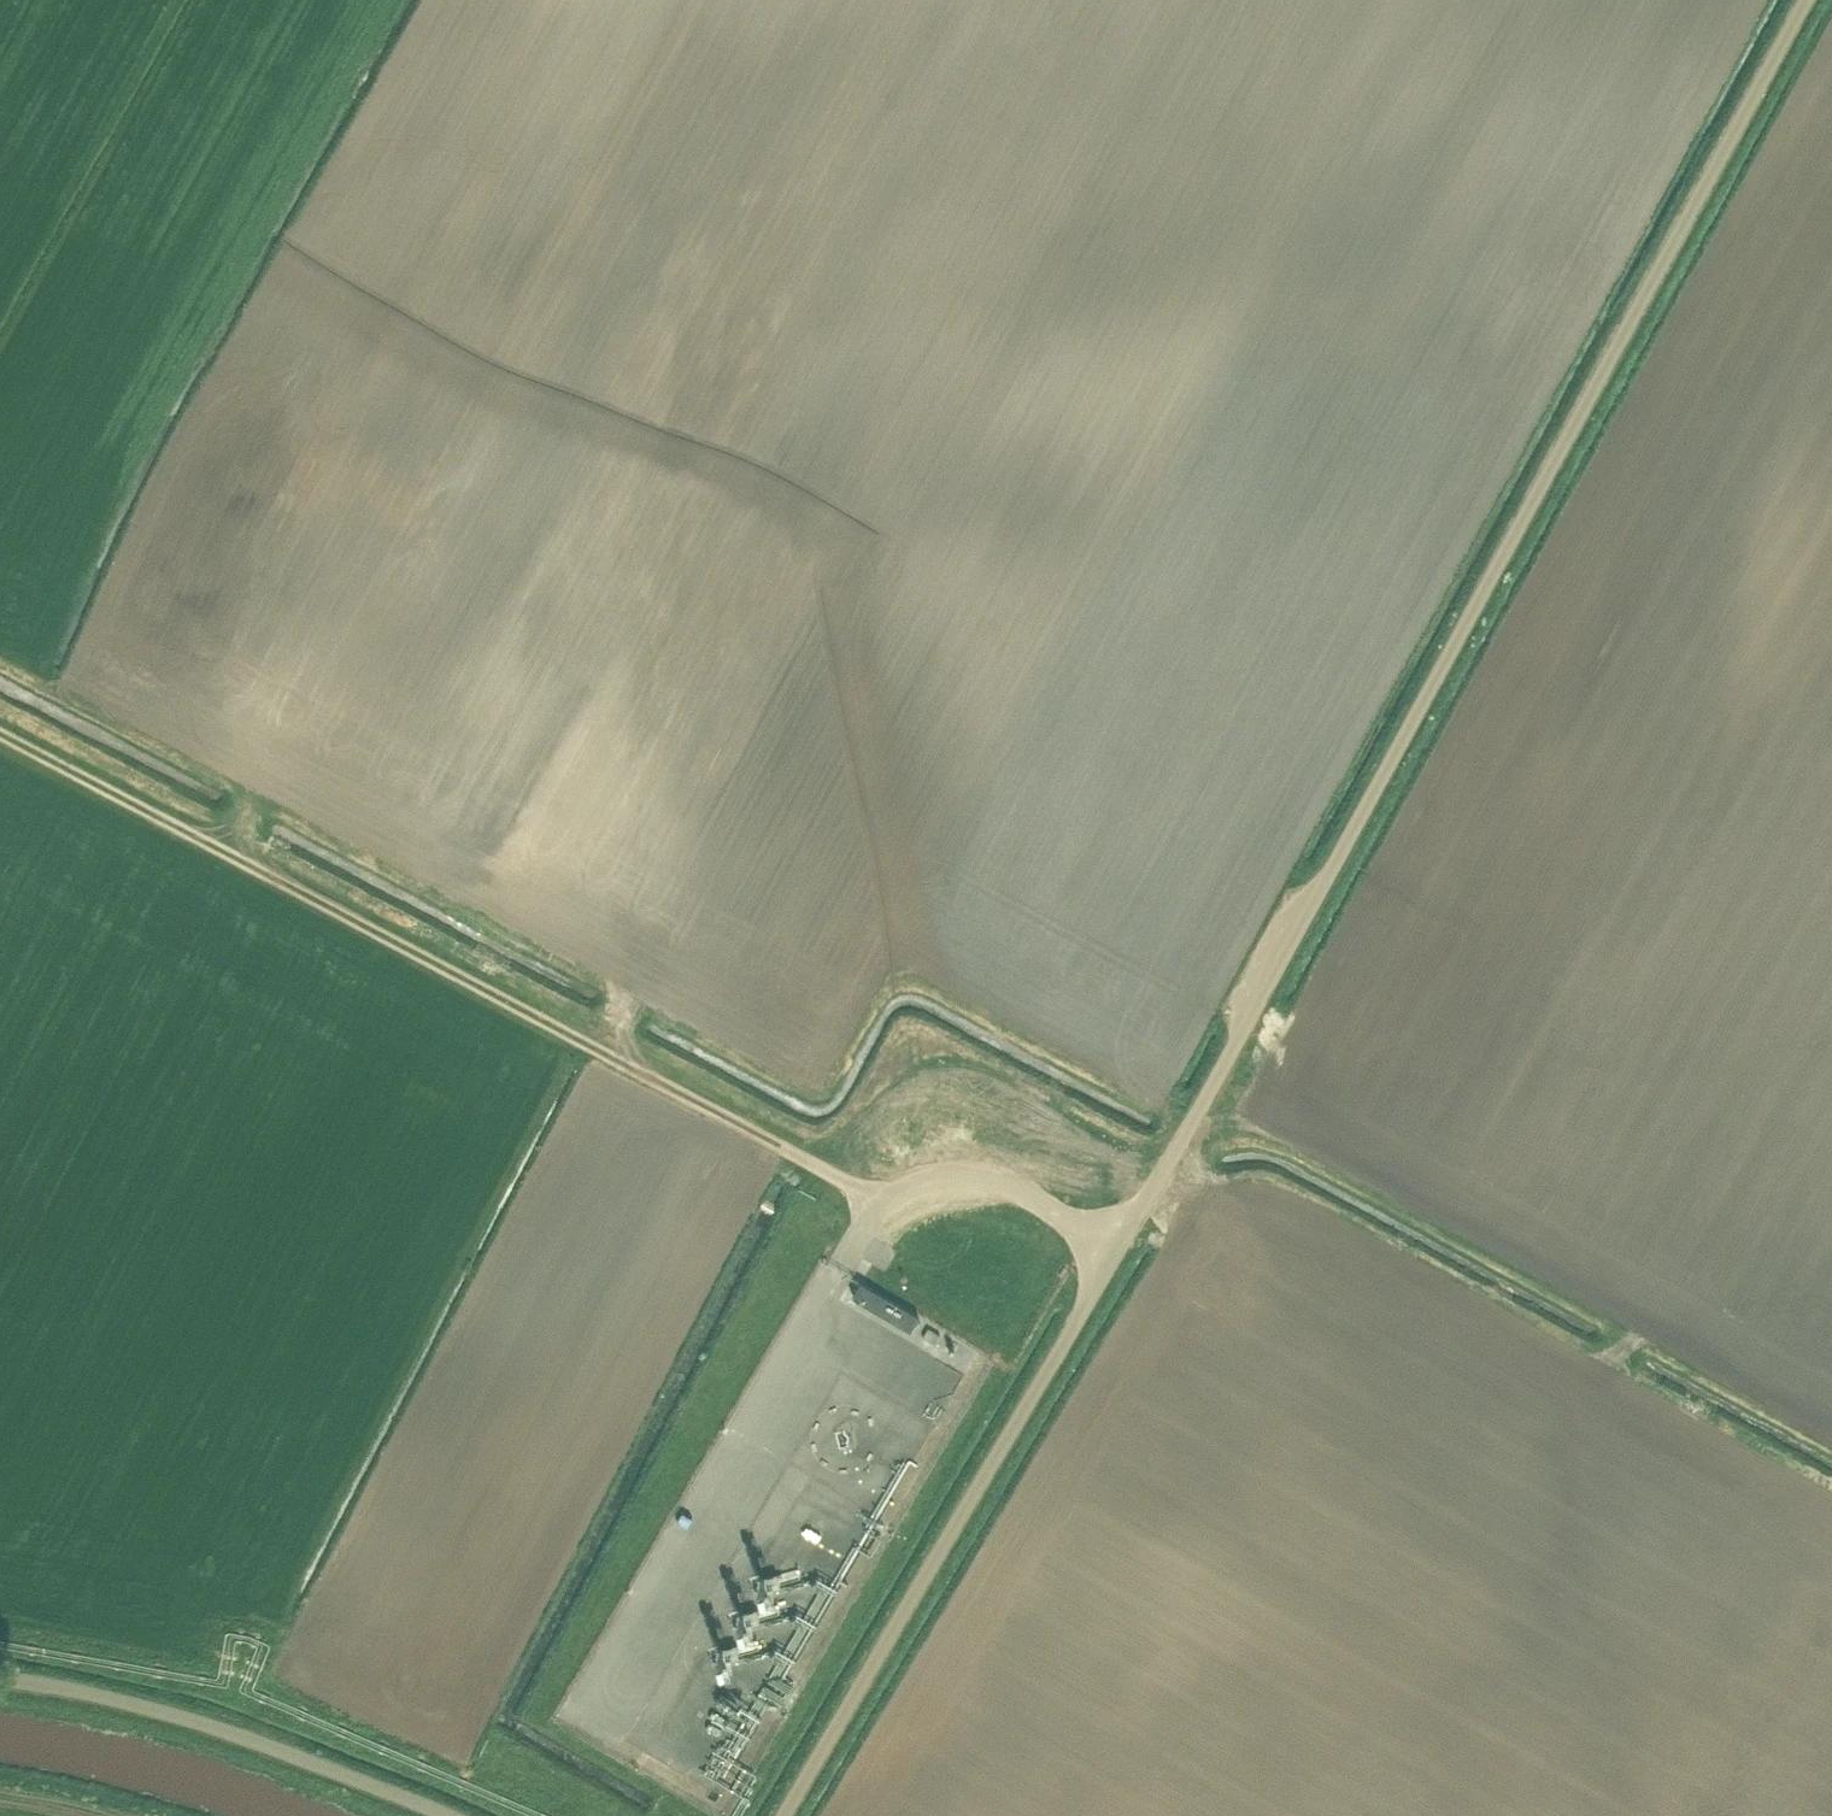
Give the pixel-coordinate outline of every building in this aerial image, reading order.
[(909,1329),(917,1315),(859,1281),(850,1295),(909,1329)] [(811,1566),(798,1600),(808,1603),(820,1570),(811,1566)]
